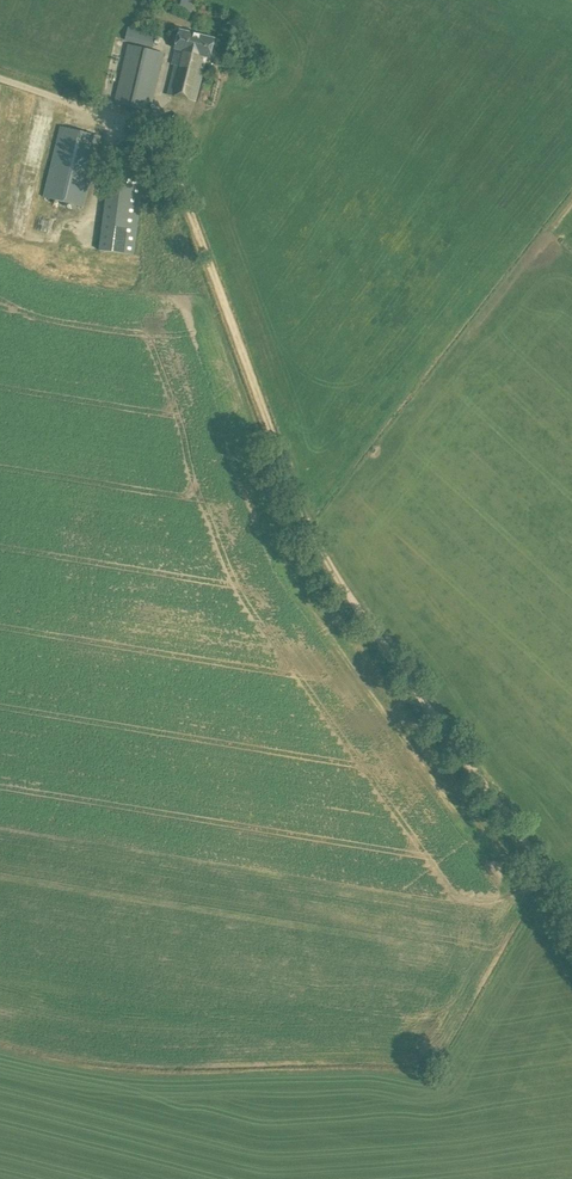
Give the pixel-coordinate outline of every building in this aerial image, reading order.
[(179,9),(180,9),(192,12),(195,0),(182,0),(179,9)] [(153,48),(156,34),(128,27),(124,41),(153,48)] [(211,58),(216,39),(179,29),(174,48),(176,49),(172,64),(174,65),(167,94),(196,102),(208,57),(211,58)] [(150,111),(163,53),(128,45),(115,103),(150,111)] [(258,69),(261,59),(240,52),(237,62),(258,69)] [(83,206),(100,136),(60,127),(44,197),(83,206)] [(133,255),(143,178),(109,174),(100,251),(133,255)]
